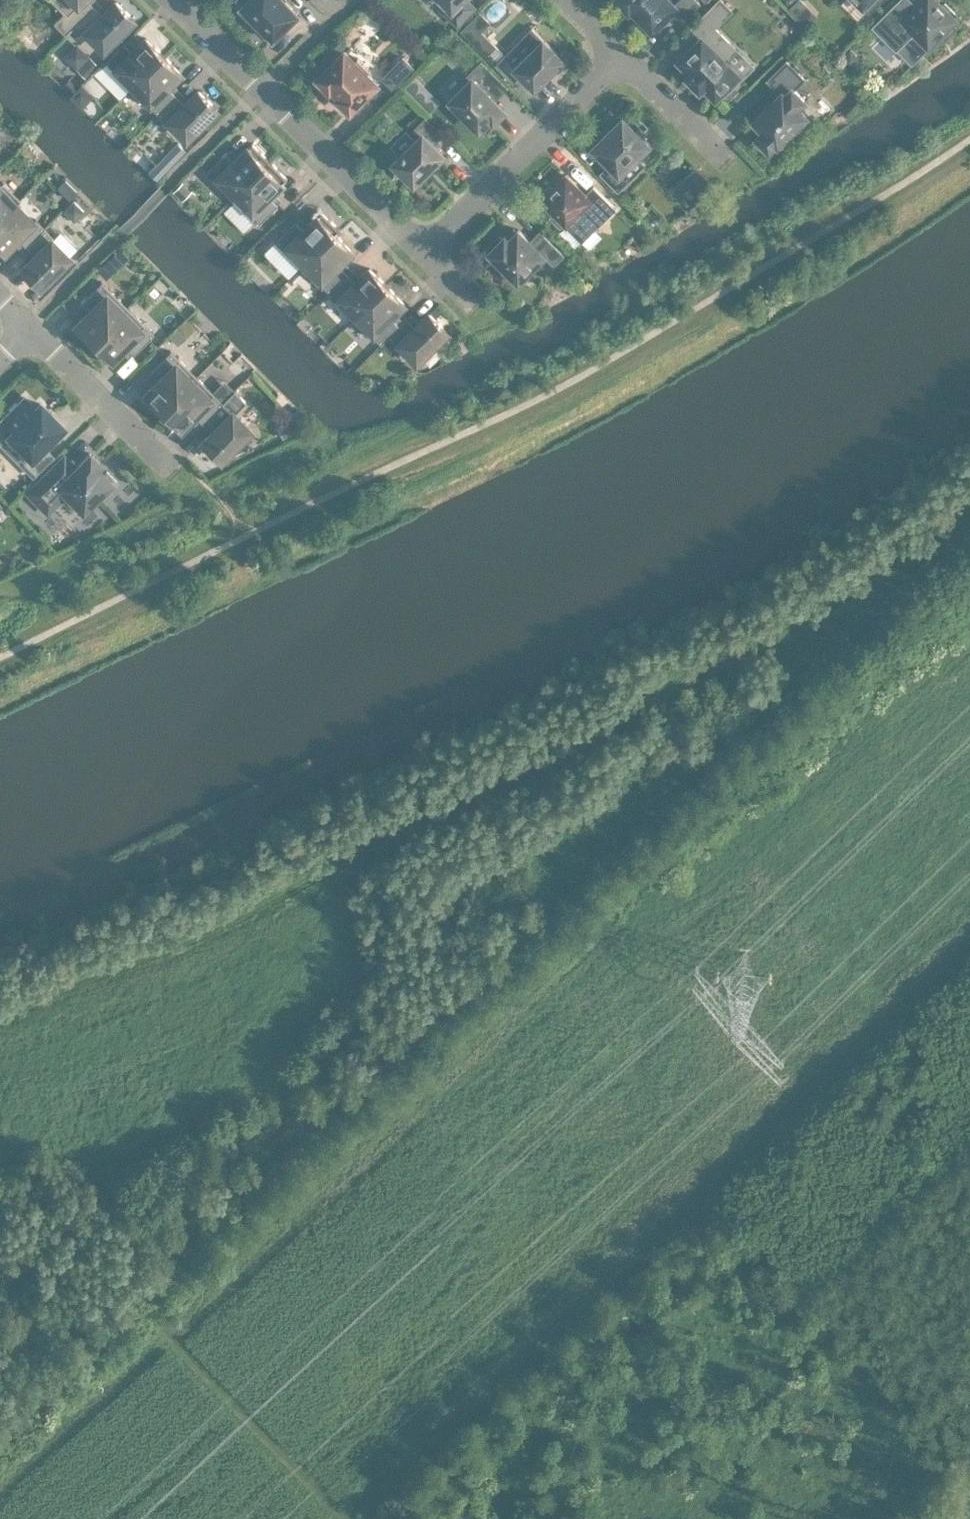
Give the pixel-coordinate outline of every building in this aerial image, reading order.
[(76,24),(94,6),(88,0),(56,0),(67,10),(54,22),(66,34),(76,24)] [(273,38),(297,13),(284,0),(236,0),(257,21),(255,23),(255,28),(263,36),(268,36),(270,34),(273,38)] [(459,25),(476,8),(468,0),(444,0),(453,9),(448,14),(459,25)] [(680,23),(700,3),(696,0),(679,0),(674,5),(670,0),(620,0),(629,9),(631,7),(653,28),(669,12),(680,23)] [(693,45),(679,59),(691,71),(686,75),(700,89),(704,85),(716,96),(721,91),(725,95),(737,82),(734,78),(739,73),(724,59),(735,48),(715,27),(732,10),(722,0),(719,0),(684,35),(693,45)] [(789,8),(796,15),(807,5),(802,0),(797,0),(789,8)] [(869,10),(880,0),(859,0),(869,10)] [(906,14),(896,4),(874,27),(896,49),(912,32),(928,48),(942,35),(945,38),(956,27),(953,24),(957,20),(953,17),(956,14),(945,2),(942,5),(936,0),(920,0),(906,14)] [(76,24),(85,33),(87,31),(105,49),(134,19),(116,1),(103,15),(94,6),(76,24)] [(479,11),(460,31),(472,42),(482,32),(491,23),(479,11)] [(113,72),(130,89),(164,56),(146,38),(133,51),(124,43),(106,61),(115,70),(113,72)] [(512,82),(521,73),(535,88),(563,59),(543,39),(516,67),(505,55),(495,65),(512,82)] [(490,40),(480,50),(495,65),(505,55),(490,40)] [(850,49),(841,58),(846,62),(855,62),(859,58),(850,49)] [(330,89),(332,87),(341,95),(339,98),(351,109),(377,83),(345,51),(319,77),(330,89)] [(150,105),(158,113),(176,95),(168,87),(181,73),(164,56),(130,89),(148,107),(150,105)] [(91,57),(78,70),(85,78),(99,65),(91,57)] [(382,77),(393,88),(413,67),(403,57),(382,77)] [(767,80),(781,93),(754,120),(764,130),(757,137),(769,150),(776,143),(778,144),(782,140),(787,145),(799,133),(794,128),(806,116),(797,107),(804,100),(793,89),(804,78),(786,61),(767,80)] [(491,117),(494,120),(504,110),(494,100),(502,92),(485,75),(477,83),(472,78),(451,100),(458,107),(455,110),(467,121),(470,118),(479,128),(491,117)] [(415,76),(405,86),(415,97),(426,87),(415,76)] [(176,95),(158,113),(168,122),(170,120),(188,138),(217,108),(199,90),(185,104),(176,95)] [(395,162),(414,182),(423,173),(427,178),(438,167),(434,162),(443,154),(433,144),(442,134),(425,118),(415,128),(422,135),(395,162)] [(622,119),(594,147),(610,163),(600,173),(618,191),(629,180),(620,172),(636,156),(639,159),(649,149),(646,146),(648,144),(622,119)] [(177,143),(148,172),(156,180),(186,151),(177,143)] [(206,172),(232,199),(270,161),(252,143),(235,161),(226,152),(206,172)] [(270,161),(232,199),(258,225),(278,205),(270,196),(287,178),(270,161)] [(579,213),(595,229),(616,209),(593,186),(585,195),(566,175),(553,188),(549,185),(539,195),(543,199),(540,201),(553,214),(550,217),(560,227),(563,224),(566,226),(579,213)] [(15,204),(16,204),(20,200),(2,182),(0,183),(0,219),(15,204)] [(183,182),(173,191),(182,200),(192,191),(183,182)] [(73,201),(63,211),(74,221),(84,211),(73,201)] [(25,246),(43,228),(34,219),(32,221),(16,204),(15,204),(0,219),(0,248),(3,251),(17,237),(25,246)] [(275,241),(301,267),(335,234),(336,234),(340,230),(322,212),(304,229),(296,221),(275,241)] [(43,228),(25,246),(34,255),(20,268),(38,286),(68,257),(51,240),(53,237),(43,228)] [(489,251),(519,280),(544,255),(554,265),(564,255),(540,231),(530,241),(518,229),(509,239),(505,235),(502,238),(499,235),(489,245),(492,248),(489,251)] [(321,283),(329,291),(348,273),(339,264),(353,251),(336,234),(335,234),(301,267),(319,285),(321,283)] [(114,252),(102,264),(111,273),(123,261),(114,252)] [(327,293),(353,319),(387,286),(369,268),(356,282),(348,273),(329,291),(327,293)] [(71,328),(89,345),(127,308),(100,281),(80,301),(89,310),(71,328)] [(382,343),(389,336),(400,325),(399,325),(391,317),(404,303),(387,286),(353,319),(371,337),(373,335),(382,343)] [(127,308),(89,345),(106,363),(124,345),(133,354),(153,334),(127,308)] [(389,336),(398,345),(401,343),(418,360),(433,346),(436,349),(449,337),(445,333),(447,331),(429,313),(416,327),(407,318),(399,325),(400,325),(389,336)] [(177,330),(170,337),(177,345),(184,338),(177,330)] [(158,415),(163,411),(162,410),(196,377),(169,350),(149,371),(158,379),(140,397),(158,415)] [(202,423),(206,420),(205,419),(221,403),(221,402),(196,377),(162,410),(163,411),(180,428),(193,415),(202,423)] [(368,377),(367,388),(388,391),(389,379),(368,377)] [(205,419),(206,420),(214,428),(201,441),(219,459),(221,457),(224,461),(237,448),(234,445),(249,430),(233,414),(245,402),(233,390),(221,402),(221,403),(205,419)] [(30,456),(24,462),(35,473),(52,456),(42,446),(62,426),(39,403),(35,408),(25,398),(3,420),(13,430),(8,435),(30,456)] [(295,418),(277,428),(284,439),(301,429),(295,418)] [(89,453),(75,467),(64,478),(53,466),(27,492),(47,512),(66,494),(82,510),(99,493),(103,497),(117,482),(106,471),(103,474),(96,467),(99,464),(96,461),(97,460),(96,459),(95,460),(92,457),(93,456),(92,455),(92,456),(89,453)]
